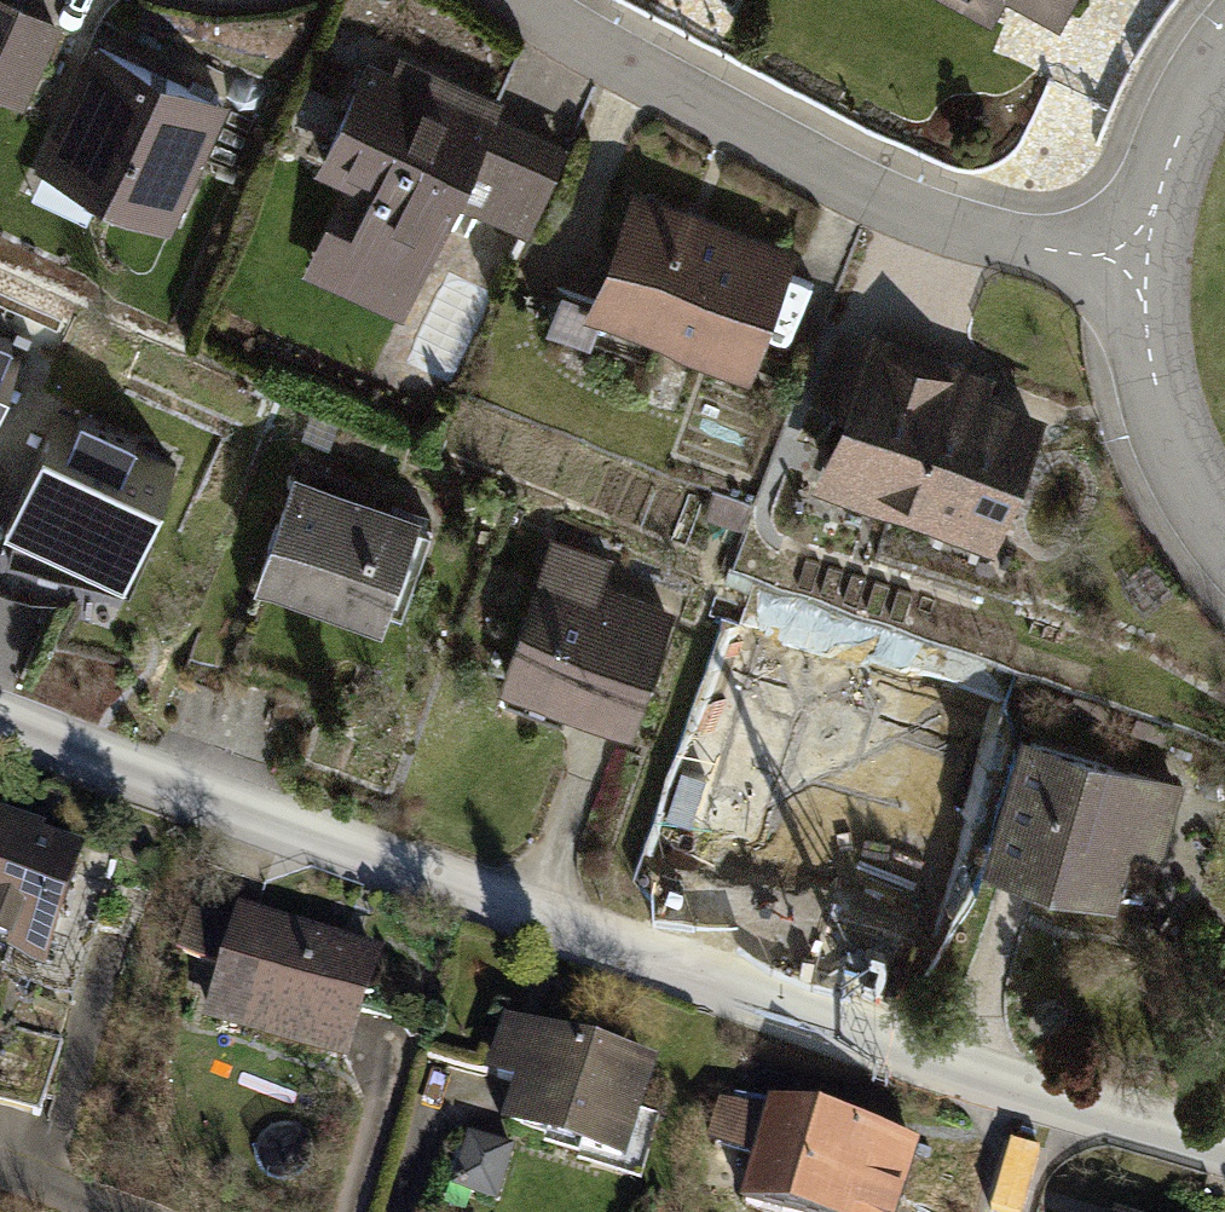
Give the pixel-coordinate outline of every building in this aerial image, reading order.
[(21,0),(0,0),(0,87),(33,101),(68,21),(21,0)] [(999,15),(1006,0),(967,0),(999,15)] [(1075,18),(1084,0),(1037,0),(1075,18)] [(236,101),(97,41),(43,166),(183,226),(236,101)] [(578,162),(372,63),(320,170),(377,197),(361,230),(342,221),(315,276),(407,320),(464,203),(541,239),(578,162)] [(808,249),(642,187),(596,309),(761,371),(808,249)] [(1065,410),(881,336),(824,476),(1008,550),(1065,410)] [(23,357),(11,352),(14,344),(0,338),(0,406),(23,357)] [(80,415),(74,430),(54,422),(22,487),(8,485),(0,513),(0,586),(107,614),(176,468),(132,448),(136,439),(80,415)] [(430,514),(305,469),(267,574),(392,619),(430,514)] [(617,557),(556,536),(507,677),(646,725),(685,615),(606,588),(617,557)] [(911,676),(792,642),(761,750),(880,784),(911,676)] [(1194,779),(1034,734),(1001,850),(1130,886),(1142,843),(1173,852),(1194,779)] [(0,868),(0,950),(59,970),(84,896),(0,868)] [(394,954),(245,910),(211,1023),(360,1067),(394,954)] [(667,1062),(509,1021),(495,1077),(529,1086),(518,1130),(640,1162),(667,1062)] [(931,1137),(778,1095),(747,1209),(760,1211),(911,1211),(931,1137)] [(518,1149),(471,1136),(457,1186),(504,1200),(518,1149)]
